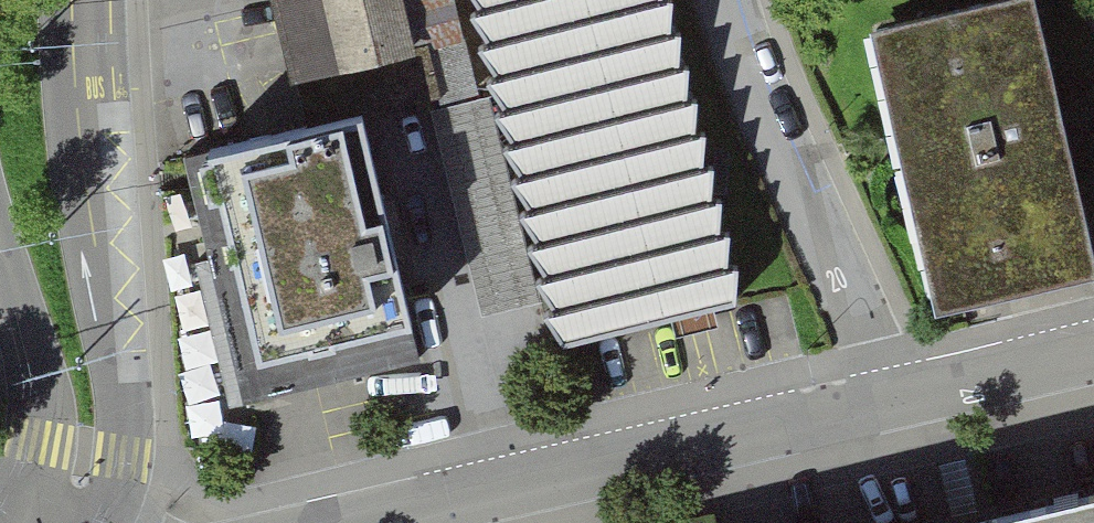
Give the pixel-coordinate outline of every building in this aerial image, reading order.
[(290,74),(415,43),(405,0),(272,0),(290,74)] [(736,307),(661,0),(478,0),(563,349),(736,307)] [(935,319),(1093,284),(1093,266),(1034,0),(1018,0),(870,33),(935,319)] [(365,114),(178,156),(231,406),(303,390),(421,364),(365,114)] [(922,522),(1093,522),(1093,481),(922,522)]
